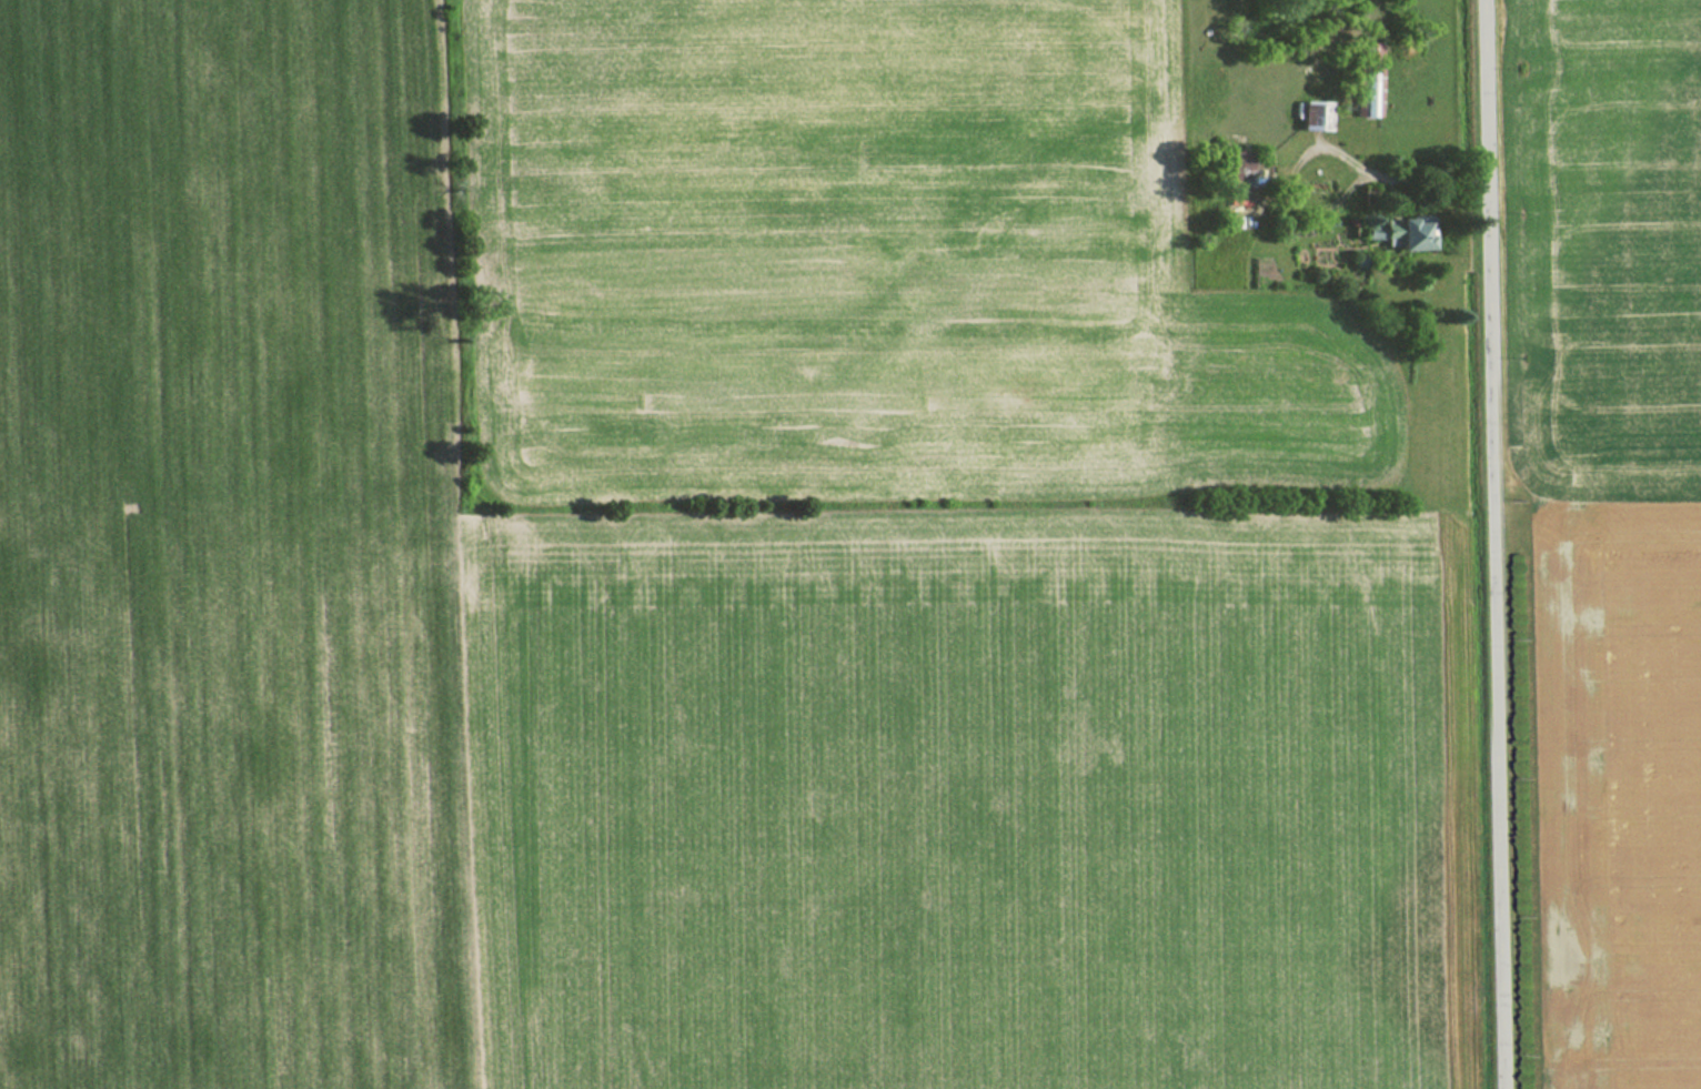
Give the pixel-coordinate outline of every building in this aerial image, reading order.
[(1352,118),(1379,118),(1378,44),(1351,44),(1352,118)] [(1298,101),(1297,130),(1326,132),(1327,103),(1298,101)] [(1359,221),(1430,220),(1430,251),(1398,252),(1398,246),(1383,248),(1383,240),(1359,240),(1359,221)]
